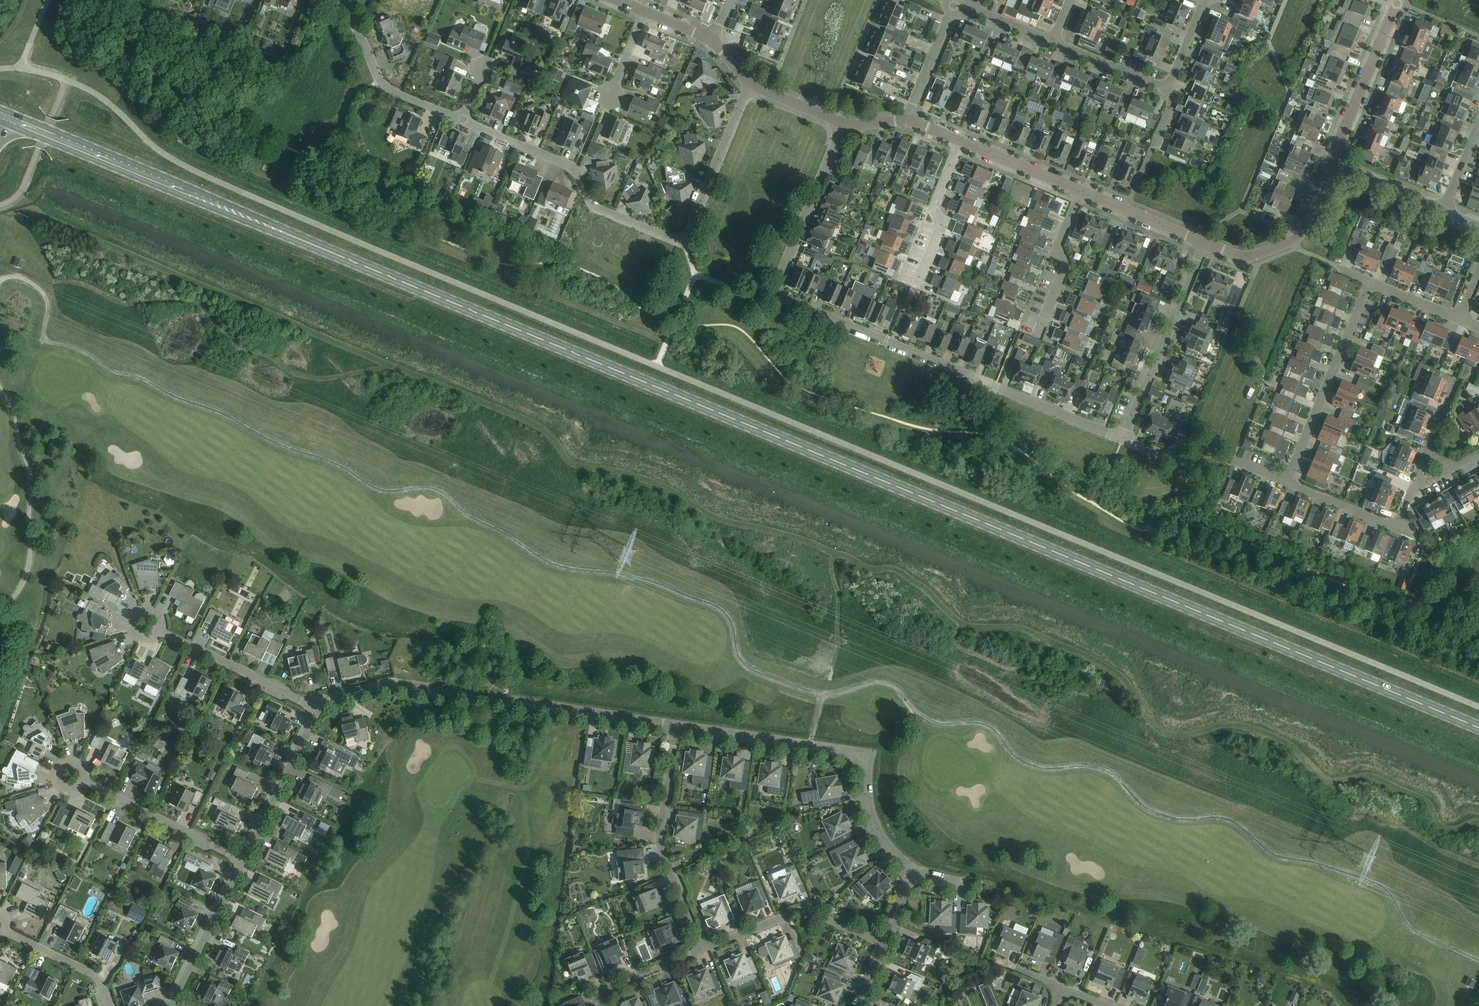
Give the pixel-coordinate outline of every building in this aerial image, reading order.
[(265,3),(278,8),(279,6),(288,9),(290,4),(299,8),(302,0),(266,0),(265,3)] [(540,15),(547,0),(546,0),(524,0),(521,7),(540,15)] [(564,32),(569,19),(564,16),(565,12),(564,10),(567,3),(560,0),(552,0),(546,16),(558,21),(555,29),(564,32)] [(691,7),(702,12),(707,0),(712,3),(713,0),(694,0),(691,7)] [(776,4),(792,10),(796,0),(777,0),(776,4)] [(1034,0),(1033,0),(1025,0),(1023,4),(1021,5),(1018,11),(1007,6),(1004,15),(1028,25),(1031,19),(1038,22),(1041,16),(1045,18),(1047,17),(1049,13),(1048,11),(1049,7),(1034,0)] [(1185,19),(1189,9),(1175,3),(1176,0),(1167,0),(1172,2),(1168,12),(1185,19)] [(1257,11),(1260,2),(1265,4),(1267,0),(1240,0),(1239,3),(1257,11)] [(1361,23),(1365,13),(1368,15),(1371,8),(1352,0),(1346,0),(1343,9),(1345,10),(1342,16),(1361,23)] [(882,13),(898,20),(901,13),(905,15),(908,9),(920,14),(922,9),(909,3),(908,5),(903,3),(902,8),(886,1),(882,13)] [(1244,24),(1250,27),(1255,29),(1258,21),(1254,19),(1257,11),(1239,3),(1232,19),(1244,24)] [(792,10),(776,4),(772,13),(751,4),(749,10),(777,21),(778,18),(788,22),(792,10)] [(584,11),(576,8),(567,29),(575,32),(578,25),(600,34),(607,17),(585,8),(584,11)] [(1079,23),(1097,30),(1101,22),(1105,24),(1109,16),(1092,9),(1090,15),(1084,12),(1079,23)] [(1141,21),(1144,13),(1135,9),(1132,17),(1141,21)] [(764,32),(781,39),(786,27),(776,24),(777,21),(749,10),(747,15),(768,23),(764,32)] [(189,18),(195,21),(197,20),(199,14),(195,12),(194,14),(192,15),(190,14),(189,18)] [(1180,29),(1185,19),(1168,12),(1164,22),(1155,19),(1153,24),(1164,29),(1167,24),(1180,29)] [(907,40),(909,35),(895,29),(898,20),(882,13),(877,24),(885,28),(884,31),(907,40)] [(1333,32),(1357,41),(1360,35),(1357,34),(1361,23),(1342,16),(1340,22),(1338,21),(1333,32)] [(405,56),(407,50),(404,44),(401,42),(405,33),(396,29),(397,26),(394,19),(388,17),(384,18),(384,17),(381,18),(381,19),(376,22),(380,32),(384,34),(382,38),(385,45),(390,47),(388,51),(392,62),(405,56)] [(1227,36),(1228,36),(1232,38),(1236,30),(1245,34),(1247,33),(1250,27),(1244,24),(1232,19),(1228,17),(1226,23),(1214,18),(1209,29),(1227,36)] [(1414,25),(1409,36),(1409,37),(1422,42),(1421,42),(1426,44),(1433,26),(1428,24),(1417,19),(1414,25)] [(448,45),(465,52),(468,45),(479,50),(479,49),(484,51),(487,43),(483,42),(485,36),(484,35),(487,29),(486,26),(478,23),(475,24),(472,31),(465,28),(463,33),(454,29),(448,45)] [(1097,30),(1079,23),(1074,34),(1086,39),(1084,44),(1095,49),(1099,40),(1094,39),(1097,30)] [(1444,25),(1441,31),(1449,35),(1446,42),(1451,44),(1457,31),(1444,25)] [(961,41),(971,45),(978,28),(972,26),(971,28),(965,26),(963,31),(958,29),(952,42),(959,44),(961,41)] [(1148,45),(1165,51),(1169,41),(1155,35),(1157,30),(1146,26),(1144,31),(1152,35),(1148,45)] [(979,53),(986,56),(991,43),(986,41),(988,35),(983,33),(984,30),(978,28),(971,45),(981,49),(979,53)] [(1202,45),(1215,50),(1223,54),(1225,55),(1232,38),(1228,36),(1227,36),(1209,29),(1202,45)] [(904,45),(907,40),(884,31),(883,33),(875,30),(870,42),(886,48),(889,42),(892,43),(893,40),(904,45)] [(1355,48),(1357,41),(1333,32),(1329,30),(1325,41),(1325,46),(1329,48),(1329,49),(1347,57),(1351,46),(1355,48)] [(426,42),(437,47),(441,37),(430,32),(426,42)] [(781,39),(764,32),(760,44),(777,51),(781,39)] [(520,67),(527,49),(525,48),(528,41),(513,35),(510,42),(501,38),(496,50),(515,58),(512,64),(520,67)] [(654,52),(651,58),(663,63),(668,52),(662,50),(665,43),(647,35),(642,47),(654,52)] [(1409,37),(1409,36),(1405,35),(1400,46),(1405,48),(1402,54),(1419,60),(1419,59),(1422,58),(1425,53),(1423,49),(1426,44),(1421,42),(1422,42),(1409,37)] [(756,46),(758,40),(746,36),(744,41),(756,46)] [(875,61),(895,69),(897,63),(883,58),(886,48),(870,42),(865,53),(877,58),(875,61)] [(1478,63),(1478,45),(1472,42),(1470,48),(1472,49),(1468,58),(1467,59),(1478,63)] [(993,58),(1003,62),(1010,46),(1004,43),(1003,46),(997,44),(997,45),(991,43),(986,56),(985,59),(992,62),(993,58)] [(587,44),(583,54),(592,58),(587,70),(606,78),(612,61),(598,55),(600,49),(587,44)] [(1165,51),(1148,45),(1144,55),(1135,51),(1133,56),(1145,61),(1147,56),(1161,62),(1165,51)] [(1200,63),(1216,70),(1223,54),(1215,50),(1202,45),(1198,56),(1202,58),(1200,63)] [(1018,73),(1028,49),(1023,47),(1020,53),(1015,51),(1016,48),(1010,46),(1003,62),(1013,66),(1011,70),(1018,73)] [(1028,49),(1018,73),(1025,76),(1027,72),(1037,76),(1044,60),(1038,57),(1037,60),(1031,58),(1034,51),(1028,49)] [(1320,65),(1344,75),(1346,68),(1343,67),(1347,57),(1329,49),(1326,55),(1324,54),(1320,65)] [(462,77),(453,73),(458,60),(437,51),(434,57),(440,60),(436,71),(441,73),(441,72),(444,74),(437,90),(454,97),(462,77)] [(1407,76),(1412,78),(1414,72),(1417,70),(1420,65),(1418,62),(1419,60),(1402,54),(1400,60),(1395,58),(1391,70),(1395,72),(1395,71),(1407,76)] [(1468,58),(1466,58),(1464,63),(1460,61),(1455,72),(1457,72),(1477,80),(1478,75),(1478,63),(1467,59),(1468,58)] [(895,69),(875,61),(874,64),(863,59),(858,70),(874,77),(877,70),(880,72),(881,69),(892,74),(895,69)] [(1050,62),(1044,60),(1037,76),(1047,80),(1045,84),(1052,87),(1054,83),(1059,71),(1062,64),(1056,62),(1054,67),(1048,65),(1050,62)] [(1193,80),(1195,80),(1209,86),(1216,70),(1200,63),(1196,61),(1191,73),(1195,74),(1193,80)] [(685,74),(691,77),(699,87),(711,86),(716,73),(709,63),(695,65),(690,63),(685,74)] [(653,65),(651,70),(639,65),(634,78),(641,81),(639,87),(649,91),(651,85),(652,85),(655,78),(659,80),(662,75),(666,77),(668,71),(653,65)] [(1238,68),(1230,65),(1227,72),(1234,76),(1238,68)] [(1344,75),(1320,65),(1315,75),(1318,76),(1315,82),(1333,90),(1338,80),(1341,81),(1344,75)] [(1072,86),(1079,70),(1073,67),(1072,70),(1066,68),(1064,73),(1059,71),(1054,83),(1060,86),(1062,82),(1072,86)] [(874,77),(858,70),(853,82),(865,87),(863,89),(883,97),(885,92),(874,87),(875,85),(872,84),(874,77)] [(1080,94),(1087,97),(1096,76),(1091,74),(1089,77),(1084,75),(1085,72),(1079,70),(1072,86),(1082,91),(1080,94)] [(1388,89),(1400,94),(1400,93),(1407,96),(1410,88),(1409,85),(1412,78),(1407,76),(1395,71),(1395,72),(1388,89)] [(1453,89),(1472,97),(1475,98),(1478,89),(1478,87),(1475,85),(1477,80),(1457,72),(1450,87),(1453,89)] [(684,75),(679,73),(667,103),(672,105),(684,75)] [(1233,78),(1226,75),(1223,81),(1230,84),(1233,78)] [(1096,76),(1087,97),(1104,104),(1112,84),(1107,81),(1105,84),(1100,82),(1101,78),(1096,76)] [(950,92),(943,89),(946,82),(936,78),(931,89),(937,92),(932,104),(943,109),(950,92)] [(1432,86),(1433,82),(1429,80),(1424,78),(1422,82),(1432,86)] [(969,99),(964,97),(967,88),(963,86),(965,82),(958,79),(950,98),(956,100),(951,112),(962,117),(969,99)] [(571,80),(564,98),(582,106),(590,87),(571,80)] [(1193,98),(1204,103),(1209,105),(1213,94),(1208,92),(1211,87),(1209,86),(1195,80),(1191,91),(1195,93),(1193,98)] [(1333,90),(1315,82),(1312,89),(1310,88),(1306,98),(1315,102),(1320,104),(1330,108),(1332,102),(1329,100),(1333,90)] [(1437,82),(1434,88),(1440,91),(1443,85),(1437,82)] [(1121,111),(1124,102),(1126,99),(1121,97),(1123,91),(1117,89),(1118,86),(1112,84),(1104,104),(1121,111)] [(1388,89),(1381,106),(1380,106),(1393,111),(1397,113),(1402,102),(1397,100),(1400,94),(1388,89)] [(1454,96),(1450,106),(1466,112),(1472,97),(1453,89),(1451,94),(1454,96)] [(483,114),(501,121),(508,106),(512,108),(516,99),(502,93),(500,99),(487,94),(483,103),(487,105),(483,114)] [(717,95),(696,98),(696,104),(705,103),(700,116),(708,126),(721,124),(726,112),(718,101),(717,95)] [(1204,103),(1193,98),(1189,97),(1184,108),(1178,105),(1175,110),(1182,113),(1197,119),(1202,121),(1209,105),(1204,103)] [(660,103),(649,98),(646,104),(634,99),(628,112),(646,119),(649,111),(656,114),(660,103)] [(981,129),(988,112),(981,109),(984,102),(974,98),(970,109),(975,112),(970,124),(981,129)] [(1128,114),(1138,118),(1145,101),(1139,99),(1138,102),(1132,99),(1130,105),(1124,102),(1121,111),(1119,115),(1126,118),(1128,114)] [(1150,104),(1145,101),(1138,118),(1148,122),(1146,126),(1153,129),(1158,117),(1153,114),(1155,109),(1149,106),(1150,104)] [(1225,111),(1232,113),(1234,107),(1227,104),(1225,111)] [(1376,117),(1373,123),(1386,129),(1393,111),(1380,106),(1381,106),(1376,104),(1372,115),(1376,117)] [(1302,124),(1320,131),(1325,120),(1316,116),(1318,110),(1312,108),(1306,105),(1304,111),(1307,112),(1302,124)] [(1444,115),(1442,120),(1459,128),(1466,112),(1450,106),(1446,116),(1444,115)] [(1002,117),(1004,111),(995,107),(990,118),(996,120),(991,133),(1002,138),(1009,120),(1002,117)] [(412,139),(410,145),(422,150),(427,138),(416,133),(422,119),(404,112),(403,114),(397,111),(390,128),(396,130),(396,132),(412,139)] [(540,111),(538,117),(530,114),(529,115),(524,113),(520,123),(525,125),(522,132),(534,137),(540,124),(545,127),(550,115),(540,111)] [(1182,126),(1179,131),(1196,138),(1200,127),(1195,125),(1197,119),(1182,113),(1177,124),(1182,126)] [(1030,129),(1022,126),(1025,119),(1016,115),(1011,126),(1017,129),(1011,142),(1023,146),(1030,129)] [(602,136),(617,142),(625,123),(612,118),(608,126),(606,125),(602,136)] [(582,127),(566,120),(556,144),(572,150),(580,132),(586,135),(591,122),(585,119),(582,127)] [(1409,127),(1415,129),(1418,122),(1411,120),(1409,127)] [(1432,134),(1453,143),(1459,128),(1442,120),(1440,126),(1436,125),(1432,134)] [(1386,129),(1373,123),(1369,122),(1362,139),(1366,141),(1378,146),(1379,146),(1386,129)] [(1043,155),(1051,137),(1040,133),(1042,126),(1037,124),(1032,135),(1038,137),(1032,150),(1043,155)] [(1315,143),(1320,131),(1302,124),(1297,135),(1294,134),(1291,140),(1304,145),(1306,139),(1315,143)] [(1059,129),(1051,148),(1057,150),(1053,159),(1064,163),(1070,150),(1073,152),(1075,148),(1064,143),(1067,137),(1063,135),(1064,132),(1059,129)] [(1196,138),(1179,131),(1175,129),(1165,153),(1186,161),(1196,138)] [(444,133),(438,146),(446,149),(445,150),(454,154),(451,160),(463,165),(468,154),(461,151),(467,137),(453,131),(450,130),(450,131),(453,132),(451,136),(444,133)] [(600,135),(595,133),(591,141),(596,143),(600,135)] [(685,142),(680,154),(687,164),(701,163),(705,151),(697,140),(696,134),(684,136),(685,142)] [(1449,153),(1453,143),(1432,134),(1428,144),(1431,146),(1429,151),(1446,158),(1448,153),(1449,153)] [(1421,146),(1424,139),(1415,136),(1412,142),(1421,146)] [(1301,151),(1304,145),(1291,140),(1289,146),(1292,147),(1287,159),(1306,166),(1311,154),(1301,151)] [(893,163),(901,166),(908,149),(909,150),(911,144),(901,141),(899,146),(892,143),(891,146),(884,162),(885,162),(892,165),(893,163)] [(1073,153),(1079,155),(1074,167),(1085,172),(1092,155),(1085,152),(1088,145),(1078,141),(1073,153)] [(1137,145),(1127,141),(1123,152),(1133,156),(1137,145)] [(1383,147),(1379,146),(1378,146),(1366,141),(1361,152),(1362,152),(1359,158),(1371,163),(1374,157),(1378,159),(1383,147)] [(581,151),(598,157),(601,148),(584,142),(581,151)] [(872,145),(871,149),(865,164),(872,167),(873,165),(882,168),(885,162),(884,162),(891,146),(882,143),(880,148),(872,145)] [(871,149),(862,145),(860,150),(852,147),(844,166),(852,170),(853,167),(862,171),(865,164),(871,149)] [(1115,160),(1107,157),(1110,150),(1101,146),(1096,157),(1102,159),(1096,172),(1107,177),(1115,160)] [(476,151),(468,171),(475,174),(477,170),(491,176),(495,167),(497,168),(503,154),(484,147),(482,153),(476,151)] [(909,169),(917,173),(924,156),(925,156),(927,151),(917,147),(915,152),(909,150),(908,149),(901,166),(900,168),(908,172),(909,169)] [(1425,167),(1440,174),(1443,168),(1446,170),(1448,165),(1444,164),(1446,158),(1429,151),(1427,157),(1429,158),(1425,167)] [(931,159),(925,156),(924,156),(917,173),(916,175),(924,178),(925,176),(934,180),(943,158),(933,154),(931,159)] [(1128,165),(1131,159),(1127,157),(1117,181),(1128,185),(1135,168),(1128,165)] [(1301,178),(1306,166),(1287,159),(1282,170),(1279,169),(1277,175),(1289,180),(1291,174),(1301,178)] [(617,173),(609,162),(597,164),(591,177),(599,186),(612,185),(617,173)] [(643,166),(637,164),(634,172),(640,174),(643,166)] [(967,183),(981,189),(985,180),(988,181),(992,173),(973,165),(972,167),(965,164),(961,174),(969,178),(967,183)] [(511,180),(527,187),(523,196),(534,200),(541,182),(535,180),(537,173),(530,170),(530,171),(517,165),(511,180)] [(1436,184),(1440,174),(1425,167),(1421,177),(1419,176),(1416,182),(1428,187),(1430,181),(1436,184)] [(1267,176),(1259,171),(1253,181),(1261,186),(1267,176)] [(672,182),(667,194),(675,204),(688,202),(693,191),(685,180),(684,174),(672,175),(672,182)] [(1287,186),(1289,180),(1277,175),(1275,181),(1278,182),(1273,194),(1291,201),(1296,189),(1287,186)] [(639,190),(630,178),(624,193),(630,201),(631,211),(642,215),(653,207),(651,195),(639,190)] [(981,189),(967,183),(966,183),(965,185),(958,182),(954,192),(962,195),(959,201),(973,207),(977,197),(981,199),(984,191),(981,189)] [(565,208),(572,192),(553,183),(549,193),(542,191),(537,204),(544,206),(546,200),(565,208)] [(660,196),(665,194),(661,183),(656,185),(660,196)] [(836,200),(843,203),(845,204),(850,193),(852,194),(854,188),(841,183),(838,188),(833,186),(828,198),(835,201),(836,200)] [(1475,188),(1468,204),(1478,208),(1478,190),(1475,188)] [(1037,202),(1033,211),(1047,217),(1050,211),(1058,214),(1062,204),(1055,201),(1056,199),(1037,192),(1033,200),(1037,202)] [(1286,213),(1291,201),(1273,194),(1268,205),(1265,204),(1263,210),(1275,215),(1277,209),(1286,213)] [(894,216),(908,222),(910,216),(919,219),(923,209),(916,206),(917,204),(898,196),(894,205),(898,206),(896,211),(894,216)] [(835,201),(828,198),(825,197),(821,208),(827,210),(824,216),(827,217),(838,221),(840,216),(838,215),(843,203),(836,200),(835,201)] [(966,224),(970,215),(974,216),(977,208),(973,207),(959,201),(958,200),(958,202),(951,199),(946,209),(955,213),(952,219),(964,224),(964,223),(966,224)] [(869,203),(862,217),(875,223),(881,209),(869,203)] [(1006,219),(1010,211),(1005,209),(1001,217),(1006,219)] [(1048,217),(1047,217),(1033,211),(1030,209),(1026,218),(1030,219),(1026,228),(1040,234),(1042,229),(1050,232),(1055,222),(1048,219),(1048,217)] [(887,233),(901,239),(903,233),(912,237),(916,227),(909,224),(910,222),(908,222),(894,216),(890,214),(887,222),(891,224),(887,233)] [(522,225),(527,220),(523,215),(518,220),(522,225)] [(1090,239),(1097,220),(1087,215),(1082,227),(1077,224),(1071,238),(1081,242),(1083,236),(1090,239)] [(838,221),(827,217),(824,222),(819,220),(814,232),(821,235),(821,234),(829,237),(831,238),(836,227),(838,228),(840,222),(838,221)] [(1361,217),(1357,228),(1361,230),(1364,231),(1368,220),(1361,217)] [(1097,220),(1090,239),(1096,242),(1094,247),(1103,251),(1109,238),(1104,235),(1108,224),(1097,220)] [(964,223),(964,224),(963,225),(956,222),(952,232),(960,236),(958,241),(972,247),(976,238),(979,239),(983,231),(966,224),(964,223)] [(1019,246),(1033,252),(1035,246),(1043,250),(1047,239),(1040,236),(1041,235),(1040,234),(1026,228),(1022,227),(1019,235),(1023,237),(1019,246)] [(1126,254),(1133,235),(1123,230),(1118,241),(1113,239),(1108,251),(1118,255),(1119,251),(1126,254)] [(828,239),(829,237),(821,234),(821,235),(814,232),(811,231),(807,242),(812,245),(810,250),(817,253),(824,256),(825,254),(829,255),(834,242),(828,239)] [(903,240),(901,239),(887,233),(883,232),(880,240),(883,242),(879,251),(894,257),(896,251),(905,255),(909,244),(902,241),(903,240)] [(1144,239),(1133,235),(1126,254),(1132,257),(1130,260),(1140,264),(1145,253),(1140,250),(1144,239)] [(1358,238),(1353,249),(1359,251),(1354,263),(1355,264),(1355,266),(1360,268),(1362,266),(1364,267),(1371,250),(1367,248),(1368,245),(1368,244),(1369,243),(1358,238)] [(861,250),(864,242),(858,240),(855,248),(861,250)] [(965,265),(966,260),(968,255),(972,257),(975,249),(972,247),(958,241),(957,241),(956,243),(949,240),(945,250),(953,253),(951,259),(965,265)] [(1155,266),(1162,269),(1169,250),(1159,245),(1154,256),(1149,254),(1144,266),(1154,270),(1155,266)] [(1371,250),(1364,267),(1366,268),(1366,270),(1371,273),(1373,271),(1374,271),(1377,265),(1379,259),(1381,254),(1377,253),(1379,248),(1373,245),(1371,250)] [(1015,265),(1029,271),(1032,265),(1040,269),(1044,259),(1037,256),(1038,254),(1033,252),(1019,246),(1016,254),(1019,256),(1015,265)] [(1382,257),(1388,260),(1392,248),(1387,246),(1382,257)] [(814,259),(817,253),(810,250),(805,248),(802,254),(814,259)] [(1398,251),(1392,248),(1388,260),(1393,262),(1398,251)] [(895,257),(894,257),(879,251),(876,249),(872,257),(876,259),(872,269),(886,274),(889,269),(897,272),(901,262),(894,259),(895,257)] [(1169,250),(1162,269),(1168,272),(1166,275),(1164,290),(1170,293),(1184,260),(1179,258),(1180,254),(1169,250)] [(15,264),(18,258),(11,255),(9,261),(15,264)] [(943,276),(957,282),(961,273),(965,274),(968,266),(965,265),(951,259),(949,258),(949,260),(942,257),(937,267),(946,271),(943,276)] [(1399,282),(1406,264),(1396,260),(1389,278),(1399,282)] [(801,292),(809,273),(810,269),(802,266),(803,263),(798,261),(795,268),(796,268),(789,287),(801,292)] [(1417,271),(1423,274),(1426,267),(1428,263),(1422,261),(1417,271)] [(1104,276),(1107,269),(1108,266),(1102,263),(1098,273),(1104,276)] [(985,272),(988,266),(982,264),(980,270),(985,272)] [(1030,271),(1029,271),(1015,265),(1012,264),(1008,272),(1012,273),(1008,283),(1022,289),(1024,283),(1033,286),(1037,276),(1030,273),(1030,271)] [(1399,282),(1409,286),(1416,269),(1406,264),(1399,282)] [(1443,274),(1426,267),(1418,286),(1425,289),(1424,292),(1434,296),(1443,274)] [(1215,295),(1223,276),(1212,271),(1207,283),(1202,281),(1196,294),(1206,298),(1208,293),(1215,295)] [(1080,292),(1092,297),(1098,299),(1103,287),(1098,285),(1101,278),(1088,272),(1085,279),(1077,276),(1073,286),(1080,289),(1079,291),(1080,292)] [(1327,291),(1341,297),(1344,292),(1352,295),(1356,285),(1349,282),(1350,280),(1331,272),(1328,281),(1331,282),(1327,291)] [(809,273),(801,292),(813,297),(817,286),(823,288),(827,276),(818,273),(817,276),(809,273)] [(1459,280),(1443,274),(1434,296),(1450,302),(1459,280)] [(957,282),(943,276),(942,276),(941,278),(934,275),(930,285),(938,288),(936,294),(950,300),(954,290),(958,292),(961,284),(957,282)] [(835,306),(843,287),(835,284),(837,280),(827,276),(823,288),(828,290),(823,301),(835,306)] [(1223,276),(1215,295),(1213,299),(1235,308),(1242,290),(1231,286),(1234,280),(1223,276)] [(1135,280),(1128,277),(1125,284),(1132,287),(1135,280)] [(843,287),(835,306),(848,311),(852,301),(857,303),(864,285),(855,281),(851,291),(843,287)] [(902,293),(905,286),(892,281),(889,288),(902,293)] [(1001,300),(1015,306),(1017,300),(1025,304),(1030,294),(1022,291),(1023,289),(1022,289),(1008,283),(1004,281),(1001,289),(1005,291),(1001,300)] [(1149,294),(1152,287),(1139,281),(1136,289),(1149,294)] [(864,285),(857,303),(856,304),(862,307),(857,317),(869,322),(877,304),(872,301),(876,290),(864,285)] [(1125,286),(1123,293),(1129,296),(1132,289),(1125,286)] [(1320,309),(1334,315),(1336,309),(1345,313),(1349,302),(1342,299),(1342,298),(1341,297),(1327,291),(1324,290),(1320,298),(1324,300),(1320,309)] [(1070,293),(1065,304),(1073,307),(1072,309),(1073,309),(1088,315),(1091,317),(1096,304),(1090,302),(1092,297),(1080,292),(1078,297),(1070,293)] [(1138,316),(1155,323),(1159,313),(1152,310),(1153,307),(1149,305),(1150,301),(1139,296),(1136,303),(1142,306),(1138,316)] [(877,304),(869,322),(882,327),(886,317),(891,319),(899,302),(889,298),(885,307),(877,304)] [(1016,307),(1015,306),(1001,300),(997,299),(994,307),(997,309),(993,318),(1007,324),(1010,318),(1018,321),(1022,311),(1015,308),(1016,307)] [(1186,304),(1184,309),(1190,312),(1193,306),(1186,304)] [(974,305),(971,312),(977,315),(981,307),(974,305)] [(1313,326),(1327,332),(1329,327),(1337,330),(1341,320),(1334,317),(1335,315),(1334,315),(1320,309),(1316,307),(1313,316),(1317,317),(1313,326)] [(1395,330),(1404,309),(1399,307),(1397,311),(1391,309),(1389,313),(1383,310),(1376,326),(1386,330),(1388,329),(1389,327),(1395,330)] [(1086,321),(1088,315),(1073,309),(1071,315),(1062,311),(1058,321),(1065,324),(1064,326),(1088,336),(1093,324),(1086,321)] [(1404,309),(1395,330),(1401,332),(1400,336),(1411,341),(1418,324),(1411,322),(1413,318),(1407,315),(1408,311),(1404,309)] [(918,322),(917,322),(919,317),(909,313),(908,316),(902,313),(896,327),(902,329),(900,335),(910,339),(914,330),(918,322)] [(929,341),(935,327),(936,326),(934,325),(936,320),(927,316),(926,319),(920,316),(919,317),(917,322),(918,322),(914,330),(920,332),(918,338),(929,343),(929,341)] [(1155,323),(1138,316),(1134,326),(1128,324),(1125,331),(1136,335),(1138,331),(1143,333),(1144,331),(1151,333),(1155,323)] [(1229,319),(1221,316),(1218,323),(1226,326),(1229,319)] [(1430,344),(1439,323),(1434,321),(1433,323),(1428,321),(1427,321),(1425,327),(1418,324),(1411,341),(1423,345),(1424,342),(1430,344)] [(944,353),(948,344),(951,336),(940,332),(943,325),(937,322),(936,326),(935,327),(929,341),(935,343),(933,349),(944,353)] [(969,339),(968,339),(971,334),(965,332),(965,331),(964,330),(965,327),(956,323),(953,330),(951,336),(948,344),(953,346),(951,352),(962,356),(963,354),(969,339)] [(1185,333),(1210,343),(1215,331),(1196,323),(1194,327),(1188,325),(1185,333)] [(1448,351),(1453,339),(1446,336),(1448,332),(1442,330),(1444,325),(1439,323),(1430,344),(1441,349),(1441,348),(1448,351)] [(1305,344),(1317,349),(1319,350),(1322,344),(1330,348),(1334,337),(1327,334),(1328,333),(1327,332),(1313,326),(1309,325),(1306,333),(1309,335),(1305,344)] [(1076,352),(1081,340),(1055,329),(1051,339),(1058,342),(1057,344),(1063,346),(1076,352)] [(1124,350),(1141,357),(1145,347),(1138,344),(1139,342),(1134,340),(1136,335),(1125,331),(1122,338),(1128,340),(1124,350)] [(987,342),(977,338),(978,335),(971,333),(971,334),(968,339),(969,339),(963,354),(968,357),(966,362),(977,367),(978,363),(981,358),(987,342)] [(1210,343),(1185,333),(1181,341),(1188,344),(1186,348),(1187,349),(1185,354),(1196,358),(1198,353),(1205,356),(1210,343)] [(987,342),(981,358),(978,363),(995,370),(1002,353),(996,350),(998,344),(997,344),(999,340),(989,336),(987,342)] [(1460,342),(1453,339),(1448,351),(1455,353),(1454,354),(1465,359),(1474,338),(1469,336),(1467,340),(1461,338),(1460,342)] [(1100,342),(1089,338),(1086,344),(1098,349),(1100,342)] [(1465,359),(1476,363),(1477,362),(1478,363),(1478,345),(1477,344),(1478,340),(1474,338),(1465,359)] [(1294,360),(1308,366),(1311,360),(1319,364),(1323,353),(1316,351),(1317,349),(1305,344),(1298,341),(1295,349),(1298,351),(1294,360)] [(1373,367),(1378,356),(1381,357),(1384,351),(1372,346),(1370,352),(1360,347),(1355,359),(1373,367)] [(1053,357),(1056,350),(1049,347),(1048,351),(1049,355),(1053,357)] [(1141,357),(1124,350),(1118,348),(1111,365),(1122,370),(1124,365),(1128,367),(1129,365),(1136,368),(1141,357)] [(1030,367),(1024,365),(1025,361),(1021,359),(1024,352),(1018,349),(1011,367),(1017,369),(1012,381),(1023,386),(1025,381),(1030,367)] [(1310,366),(1308,366),(1294,360),(1291,359),(1284,376),(1301,383),(1304,378),(1312,381),(1316,371),(1309,368),(1310,366)] [(1368,378),(1373,367),(1355,359),(1350,371),(1356,374),(1354,379),(1369,386),(1371,381),(1372,380),(1368,378)] [(1046,376),(1051,363),(1045,361),(1043,367),(1032,363),(1030,367),(1025,381),(1035,386),(1040,374),(1046,376)] [(1169,372),(1194,382),(1199,370),(1186,364),(1182,362),(1180,362),(1178,366),(1172,364),(1169,372)] [(1058,366),(1051,363),(1046,376),(1052,378),(1047,391),(1057,395),(1058,395),(1063,381),(1064,381),(1066,377),(1061,375),(1063,369),(1057,366),(1058,366)] [(1413,380),(1423,384),(1441,391),(1445,381),(1439,378),(1441,372),(1420,363),(1413,380)] [(1392,364),(1389,373),(1395,375),(1398,367),(1392,364)] [(1194,382),(1169,372),(1165,380),(1172,382),(1170,387),(1184,392),(1185,388),(1190,390),(1194,382)] [(1302,384),(1301,383),(1284,376),(1280,384),(1284,386),(1280,395),(1294,401),(1296,395),(1304,399),(1309,389),(1302,386),(1302,384)] [(1128,378),(1123,389),(1128,391),(1133,380),(1128,378)] [(1077,394),(1083,381),(1076,379),(1074,385),(1064,381),(1063,381),(1058,395),(1057,395),(1055,399),(1067,404),(1072,392),(1077,394)] [(1367,392),(1369,386),(1354,379),(1352,385),(1341,381),(1336,393),(1355,400),(1360,389),(1367,392)] [(1083,381),(1077,394),(1083,396),(1078,409),(1089,413),(1091,409),(1096,395),(1086,390),(1089,384),(1083,381)] [(1441,391),(1423,384),(1419,392),(1415,390),(1411,399),(1428,405),(1430,400),(1436,402),(1441,391)] [(1091,409),(1101,413),(1106,401),(1112,403),(1118,391),(1111,388),(1109,395),(1098,390),(1096,395),(1091,409)] [(1387,397),(1397,401),(1400,394),(1390,390),(1387,397)] [(1342,409),(1340,414),(1351,419),(1354,413),(1350,412),(1355,400),(1336,393),(1332,404),(1342,409)] [(1273,413),(1287,418),(1289,413),(1297,416),(1301,406),(1294,403),(1295,401),(1294,401),(1280,395),(1276,394),(1273,402),(1277,403),(1273,413)] [(1403,417),(1426,426),(1431,416),(1425,413),(1427,407),(1410,400),(1403,417)] [(1156,436),(1164,417),(1153,413),(1156,407),(1150,404),(1144,417),(1150,419),(1145,431),(1156,436)] [(1476,410),(1464,416),(1463,413),(1457,416),(1466,431),(1471,428),(1474,434),(1478,431),(1478,416),(1476,410)] [(1268,431),(1282,437),(1285,432),(1293,435),(1297,425),(1290,422),(1291,420),(1287,418),(1273,413),(1272,412),(1269,421),(1272,422),(1268,431)] [(1327,416),(1322,428),(1341,435),(1347,438),(1354,420),(1351,419),(1340,414),(1337,420),(1327,416)] [(1174,422),(1164,417),(1156,436),(1154,440),(1165,445),(1169,435),(1177,438),(1183,423),(1175,420),(1174,422)] [(1426,426),(1403,417),(1396,434),(1413,441),(1416,435),(1422,437),(1426,426)] [(1341,435),(1322,428),(1317,439),(1322,441),(1320,447),(1340,456),(1343,449),(1336,447),(1341,435)] [(1282,437),(1268,431),(1265,430),(1261,438),(1265,440),(1261,449),(1275,455),(1274,458),(1282,461),(1290,442),(1283,439),(1284,438),(1282,437)] [(1382,451),(1411,463),(1415,453),(1410,450),(1412,445),(1395,437),(1392,444),(1390,444),(1382,451)] [(1242,447),(1249,449),(1251,444),(1245,441),(1242,447)] [(1338,461),(1340,456),(1320,447),(1317,453),(1316,452),(1311,464),(1330,472),(1333,464),(1339,466),(1340,462),(1338,461)] [(1411,463),(1382,451),(1382,463),(1384,464),(1381,471),(1398,478),(1400,472),(1407,474),(1411,463)] [(1330,472),(1311,464),(1306,476),(1308,476),(1305,482),(1326,491),(1329,484),(1325,483),(1330,472)] [(1473,500),(1478,497),(1478,473),(1478,472),(1473,475),(1475,479),(1473,480),(1472,480),(1471,480),(1471,479),(1470,479),(1469,480),(1468,481),(1468,482),(1468,483),(1465,485),(1473,500)] [(1374,491),(1392,499),(1396,488),(1384,483),(1387,477),(1376,473),(1372,481),(1377,483),(1374,491)] [(1229,481),(1221,500),(1227,502),(1230,494),(1239,498),(1241,494),(1249,498),(1256,482),(1243,476),(1239,485),(1229,481)] [(1465,485),(1460,487),(1460,486),(1459,486),(1458,486),(1457,486),(1457,487),(1456,488),(1456,489),(1457,489),(1454,491),(1452,487),(1446,490),(1454,503),(1459,500),(1462,506),(1473,500),(1465,485)] [(1266,509),(1268,506),(1276,509),(1282,493),(1269,487),(1266,496),(1256,492),(1251,503),(1266,509)] [(1433,503),(1441,518),(1452,512),(1448,506),(1454,503),(1446,490),(1441,493),(1443,497),(1441,498),(1440,497),(1439,497),(1438,497),(1437,498),(1437,499),(1436,499),(1436,500),(1437,500),(1437,501),(1433,503)] [(1392,499),(1374,491),(1370,499),(1366,498),(1362,506),(1373,511),(1376,505),(1388,510),(1392,499)] [(1294,517),(1302,520),(1309,504),(1296,498),(1292,507),(1282,503),(1278,514),(1293,520),(1294,517)] [(1425,507),(1422,509),(1420,505),(1414,508),(1420,519),(1418,520),(1424,532),(1432,527),(1433,529),(1444,523),(1441,518),(1433,503),(1429,505),(1428,504),(1427,504),(1426,504),(1425,505),(1425,506),(1425,507)] [(1321,528),(1329,531),(1336,515),(1313,505),(1305,525),(1320,532),(1321,528)] [(1350,521),(1346,529),(1336,525),(1331,536),(1354,546),(1363,526),(1350,521)] [(1273,537),(1275,530),(1268,527),(1265,534),(1273,537)] [(1383,553),(1390,537),(1377,532),(1373,540),(1363,536),(1358,548),(1373,554),(1375,550),(1383,553)] [(1387,544),(1383,553),(1379,564),(1390,568),(1392,562),(1396,563),(1397,559),(1405,563),(1412,546),(1399,541),(1396,548),(1387,544)] [(147,590),(148,590),(148,591),(149,591),(149,592),(150,592),(151,592),(152,591),(153,590),(153,589),(156,589),(156,587),(160,587),(160,562),(152,562),(151,559),(132,565),(140,590),(147,588),(147,590)] [(129,589),(111,571),(106,577),(102,575),(97,586),(93,584),(88,594),(103,602),(105,599),(117,605),(120,598),(122,599),(123,600),(124,599),(125,599),(126,598),(126,597),(126,596),(125,595),(127,593),(126,592),(129,589)] [(1397,587),(1405,590),(1408,581),(1401,578),(1397,587)] [(169,596),(181,602),(177,611),(195,620),(204,602),(204,600),(205,598),(204,596),(203,595),(201,594),(199,594),(197,594),(196,596),(195,598),(191,596),(194,591),(176,582),(169,596)] [(109,627),(110,627),(111,627),(111,626),(112,626),(112,625),(112,624),(112,623),(111,623),(111,622),(110,622),(109,621),(112,615),(100,609),(101,606),(91,600),(86,610),(85,609),(82,615),(81,615),(79,615),(78,617),(78,618),(78,620),(80,621),(83,623),(82,630),(106,634),(107,630),(108,630),(109,627)] [(222,615),(211,609),(205,621),(216,627),(211,636),(229,645),(238,627),(221,618),(222,615)] [(244,652),(262,661),(266,652),(277,657),(283,645),(272,639),(274,635),(266,630),(262,638),(253,634),(244,652)] [(119,648),(118,648),(117,649),(114,642),(89,650),(94,663),(92,664),(92,666),(92,667),(93,669),(94,670),(96,669),(99,668),(104,674),(124,660),(121,656),(123,655),(121,653),(122,652),(122,651),(122,650),(122,649),(121,649),(121,648),(120,648),(119,648)] [(321,658),(318,644),(312,646),(313,649),(306,651),(307,654),(288,659),(292,678),(312,674),(310,664),(317,662),(316,659),(321,658)] [(328,673),(340,670),(342,679),(362,675),(360,666),(364,665),(367,663),(368,660),(367,657),(364,655),(362,655),(357,656),(357,655),(338,660),(337,656),(325,659),(328,673)] [(150,680),(162,686),(171,668),(153,659),(149,668),(136,661),(129,675),(147,685),(150,680)] [(182,696),(185,690),(203,698),(212,680),(194,672),(189,680),(182,677),(174,693),(182,696)] [(240,721),(246,708),(240,705),(244,696),(226,688),(217,706),(235,714),(233,718),(240,721)] [(269,715),(265,723),(271,727),(270,730),(276,733),(278,730),(285,733),(286,730),(289,732),(292,725),(289,724),(291,721),(284,718),(286,715),(279,712),(282,706),(270,701),(264,713),(269,715)] [(72,741),(73,742),(74,743),(75,743),(76,743),(76,742),(77,742),(77,741),(78,741),(78,740),(81,740),(80,738),(85,738),(85,713),(77,714),(76,710),(75,709),(73,708),(72,708),(70,709),(69,710),(69,712),(57,717),(65,741),(72,739),(72,741)] [(351,716),(350,713),(343,714),(344,717),(341,718),(346,740),(355,738),(356,743),(369,739),(366,727),(360,729),(359,721),(355,722),(354,715),(351,716)] [(163,725),(166,719),(159,716),(156,722),(163,725)] [(47,749),(48,750),(49,750),(50,750),(51,749),(52,749),(52,748),(52,747),(52,746),(51,745),(53,743),(52,742),(55,739),(37,721),(32,727),(28,725),(27,725),(25,726),(24,727),(24,729),(24,730),(25,731),(25,732),(23,737),(34,743),(31,749),(43,755),(47,749)] [(98,734),(92,746),(106,753),(102,762),(120,771),(128,753),(111,744),(112,741),(98,734)] [(273,757),(274,754),(268,751),(270,748),(263,745),(265,740),(254,734),(248,746),(252,748),(248,756),(255,760),(253,763),(260,766),(261,763),(268,766),(270,764),(273,765),(276,759),(273,757)] [(612,740),(612,737),(598,735),(598,738),(594,737),(592,747),(586,746),(584,766),(600,768),(601,762),(613,763),(616,741),(612,740)] [(655,747),(651,746),(651,743),(637,741),(637,744),(633,743),(631,753),(626,752),(623,772),(640,774),(641,768),(652,769),(655,747)] [(311,755),(317,743),(313,742),(307,753),(311,755)] [(353,755),(331,744),(327,752),(320,749),(319,752),(316,750),(313,757),(315,758),(314,761),(321,764),(319,767),(326,771),(328,768),(334,771),(338,763),(343,765),(343,763),(348,765),(353,755)] [(706,764),(708,755),(703,754),(704,751),(690,749),(689,752),(685,751),(682,774),(693,775),(692,782),(701,784),(700,788),(708,789),(712,765),(706,764)] [(745,760),(741,760),(741,756),(727,754),(727,757),(723,757),(719,779),(730,781),(729,788),(746,790),(749,771),(744,770),(745,760)] [(34,780),(35,780),(36,780),(36,779),(37,779),(37,778),(37,777),(37,776),(36,775),(35,775),(34,774),(37,767),(13,756),(7,768),(6,768),(4,768),(3,769),(3,771),(3,773),(5,774),(8,775),(7,783),(31,787),(32,782),(33,783),(34,780)] [(777,765),(777,762),(765,760),(764,763),(760,763),(757,785),(768,787),(767,794),(784,796),(787,777),(781,776),(783,766),(777,765)] [(147,766),(140,762),(133,774),(141,778),(136,787),(154,796),(163,778),(146,769),(147,766)] [(253,781),(246,778),(249,773),(238,767),(231,779),(236,782),(232,790),(239,793),(237,796),(243,799),(245,796),(252,800),(253,797),(256,798),(259,792),(256,790),(258,788),(251,784),(253,781)] [(842,778),(838,779),(838,775),(814,779),(816,790),(800,793),(802,804),(812,802),(814,808),(833,805),(832,799),(842,797),(841,793),(844,792),(842,778)] [(304,782),(302,785),(299,784),(296,790),(299,791),(298,794),(304,798),(303,801),(309,804),(311,801),(318,804),(322,796),(326,798),(332,786),(321,781),(318,786),(312,782),(310,785),(304,782)] [(195,794),(178,785),(169,803),(187,812),(191,803),(197,806),(203,794),(197,790),(195,794)] [(44,799),(43,799),(41,800),(39,793),(14,801),(19,814),(17,815),(16,817),(17,818),(18,820),(19,821),(21,820),(24,819),(32,830),(40,824),(37,820),(49,811),(46,807),(48,807),(46,804),(47,804),(47,803),(47,802),(47,801),(47,800),(46,800),(45,799),(44,799)] [(235,833),(237,830),(240,832),(243,826),(240,824),(241,821),(235,818),(236,815),(229,812),(232,806),(216,798),(213,804),(218,807),(215,813),(219,815),(215,823),(222,827),(220,830),(227,833),(228,830),(235,833)] [(646,813),(647,806),(620,802),(618,816),(615,816),(613,818),(612,820),(612,823),(614,825),(616,827),(634,829),(635,825),(641,826),(643,813),(646,813)] [(95,819),(77,810),(73,819),(66,815),(60,827),(67,831),(69,828),(86,837),(95,819)] [(827,849),(845,840),(842,835),(851,831),(849,827),(852,825),(847,815),(844,816),(841,811),(821,821),(826,832),(820,835),(827,849)] [(673,838),(695,841),(698,821),(703,822),(704,815),(685,812),(685,816),(676,815),(675,823),(671,826),(674,829),(673,838)] [(281,828),(286,830),(284,836),(294,841),(297,835),(301,838),(305,829),(309,832),(316,819),(304,814),(302,819),(295,816),(293,819),(287,815),(286,818),(283,817),(279,823),(282,825),(281,828)] [(137,832),(119,823),(116,827),(115,826),(112,831),(107,828),(101,840),(108,844),(110,841),(128,850),(137,832)] [(26,848),(35,841),(30,835),(21,842),(26,848)] [(142,857),(159,865),(154,876),(161,879),(171,860),(165,856),(169,848),(151,839),(142,857)] [(849,848),(846,844),(829,852),(837,868),(843,865),(848,875),(868,865),(866,861),(869,859),(863,846),(860,848),(858,844),(849,848)] [(293,865),(295,861),(303,866),(308,857),(288,847),(285,852),(278,849),(277,852),(270,849),(269,852),(266,850),(263,857),(266,858),(264,861),(271,864),(270,867),(276,870),(278,867),(285,871),(289,863),(293,865)] [(643,848),(617,851),(620,881),(638,879),(637,875),(644,874),(642,861),(645,860),(643,848)] [(217,877),(209,872),(212,866),(187,854),(184,860),(199,868),(190,886),(208,894),(217,877)] [(767,876),(770,883),(772,883),(780,902),(788,899),(792,900),(793,896),(801,893),(797,885),(802,883),(794,865),(787,868),(790,874),(779,879),(776,872),(767,876)] [(862,900),(864,898),(872,906),(893,887),(889,883),(891,881),(884,872),(882,874),(878,870),(869,878),(866,874),(851,888),(862,900)] [(282,886),(271,880),(269,885),(261,882),(260,885),(254,882),(252,885),(249,884),(246,890),(249,891),(248,894),(266,903),(266,904),(274,909),(279,899),(276,898),(282,886)] [(767,898),(759,880),(752,883),(754,888),(736,895),(745,916),(752,913),(757,915),(758,911),(766,908),(762,899),(767,898)] [(659,888),(656,882),(643,887),(645,893),(634,898),(641,914),(658,907),(656,904),(662,901),(657,889),(659,888)] [(23,912),(41,921),(50,903),(38,897),(41,892),(22,883),(15,897),(28,903),(23,912)] [(127,888),(121,885),(118,891),(124,894),(127,888)] [(710,892),(693,898),(695,903),(711,897),(710,892)] [(717,898),(719,903),(701,910),(708,927),(713,929),(731,922),(727,914),(732,912),(724,895),(717,898)] [(180,898),(177,904),(180,906),(171,924),(189,933),(198,915),(190,910),(193,904),(180,898)] [(953,904),(948,903),(948,900),(934,899),(934,903),(930,902),(928,925),(940,926),(939,933),(956,934),(957,914),(952,914),(953,904)] [(977,928),(988,929),(989,906),(985,906),(985,902),(971,902),(971,905),(967,904),(966,915),(961,914),(959,934),(976,935),(977,928)] [(58,936),(76,945),(85,927),(73,921),(77,913),(65,907),(56,925),(63,928),(58,936)] [(264,916),(267,911),(259,907),(257,912),(264,916)] [(245,915),(244,919),(237,915),(236,918),(233,917),(230,923),(233,925),(231,927),(238,931),(237,934),(243,937),(245,934),(251,938),(255,929),(260,932),(266,919),(255,914),(252,919),(245,915)] [(660,928),(649,933),(656,949),(672,943),(671,939),(676,936),(671,924),(674,923),(671,917),(658,922),(660,928)] [(1008,955),(1011,948),(1020,952),(1026,935),(1004,926),(997,943),(999,944),(997,951),(1008,955)] [(1032,957),(1043,961),(1047,952),(1056,955),(1064,936),(1055,932),(1052,939),(1039,933),(1032,949),(1035,950),(1032,957)] [(99,934),(90,952),(108,961),(113,953),(119,956),(125,943),(119,940),(117,943),(99,934)] [(764,943),(765,945),(759,947),(758,953),(763,957),(769,955),(773,965),(792,957),(793,960),(801,957),(794,941),(789,943),(786,935),(778,938),(774,936),(772,940),(764,943)] [(1073,945),(1073,944),(1076,938),(1069,935),(1060,958),(1069,962),(1065,970),(1076,975),(1079,968),(1081,969),(1088,953),(1072,947),(1073,945)] [(153,961),(171,970),(180,952),(171,948),(174,942),(161,936),(158,942),(161,944),(153,961)] [(647,956),(643,946),(646,944),(644,937),(631,942),(637,959),(647,956)] [(910,961),(917,966),(918,962),(922,963),(926,954),(933,957),(939,944),(925,938),(922,945),(918,943),(917,945),(910,941),(904,956),(911,959),(910,961)] [(594,951),(603,974),(610,971),(609,968),(622,963),(619,957),(623,956),(616,939),(599,946),(600,948),(594,951)] [(838,943),(830,961),(829,961),(826,968),(840,974),(842,970),(850,973),(857,956),(855,950),(838,943)] [(228,967),(239,973),(249,953),(238,947),(236,952),(229,949),(227,952),(221,949),(219,952),(216,950),(213,956),(216,958),(215,961),(222,964),(220,967),(227,970),(228,967)] [(1140,966),(1146,951),(1138,948),(1132,963),(1140,966)] [(583,953),(566,960),(573,976),(577,975),(579,981),(592,976),(593,978),(600,975),(590,952),(584,955),(583,953)] [(744,952),(736,955),(732,953),(731,958),(723,961),(732,982),(750,974),(750,975),(757,972),(752,959),(747,960),(744,952)] [(6,991),(9,986),(18,968),(0,960),(0,988),(6,991)] [(1105,984),(1118,989),(1126,971),(1102,961),(1093,981),(1104,986),(1105,984)] [(715,974),(710,976),(707,967),(699,970),(695,969),(694,973),(686,976),(695,997),(713,990),(714,993),(721,990),(715,974)] [(244,984),(248,974),(242,971),(237,981),(244,984)] [(822,979),(823,979),(815,997),(837,1005),(840,998),(844,997),(842,993),(845,985),(837,981),(839,977),(825,971),(822,979)] [(30,978),(24,991),(30,994),(32,991),(50,999),(59,981),(41,972),(36,981),(30,978)] [(1134,999),(1145,1003),(1153,983),(1129,973),(1121,992),(1135,997),(1134,999)] [(904,997),(908,998),(912,989),(919,992),(924,979),(911,974),(908,980),(904,978),(903,980),(895,976),(889,991),(897,994),(896,996),(902,1001),(904,997)] [(1466,984),(1470,978),(1462,974),(1459,980),(1466,984)] [(162,988),(157,975),(137,981),(139,985),(120,991),(125,1005),(139,1005),(145,1004),(142,994),(162,988)] [(212,981),(210,985),(204,982),(203,985),(200,983),(197,990),(200,991),(198,994),(205,998),(204,1000),(210,1004),(211,1001),(218,1004),(222,996),(227,998),(233,986),(220,980),(218,984),(212,981)] [(674,981),(666,984),(662,983),(660,987),(653,990),(655,994),(648,997),(652,1005),(685,1005),(686,1005),(685,1002),(687,1002),(682,988),(677,990),(674,981)] [(91,985),(85,982),(82,988),(88,991),(91,985)] [(1039,994),(1042,987),(1035,983),(1031,991),(1039,994)] [(941,984),(939,990),(945,992),(947,986),(941,984)] [(1192,994),(1185,991),(1184,993),(1169,987),(1162,1003),(1164,1004),(1164,1005),(1187,1005),(1192,994)] [(1041,997),(1022,989),(1018,998),(1017,1000),(1017,1001),(1015,1005),(1038,1005),(1041,997)] [(1300,996),(1293,992),(1289,1001),(1297,1005),(1300,996)] [(563,1003),(565,1005),(583,1005),(582,1004),(585,1003),(581,995),(563,1003)] [(1196,995),(1191,1005),(1215,1005),(1202,1000),(1203,998),(1196,995)] [(642,1004),(639,996),(621,1003),(620,1005),(648,1005),(646,1002),(642,1004)]
